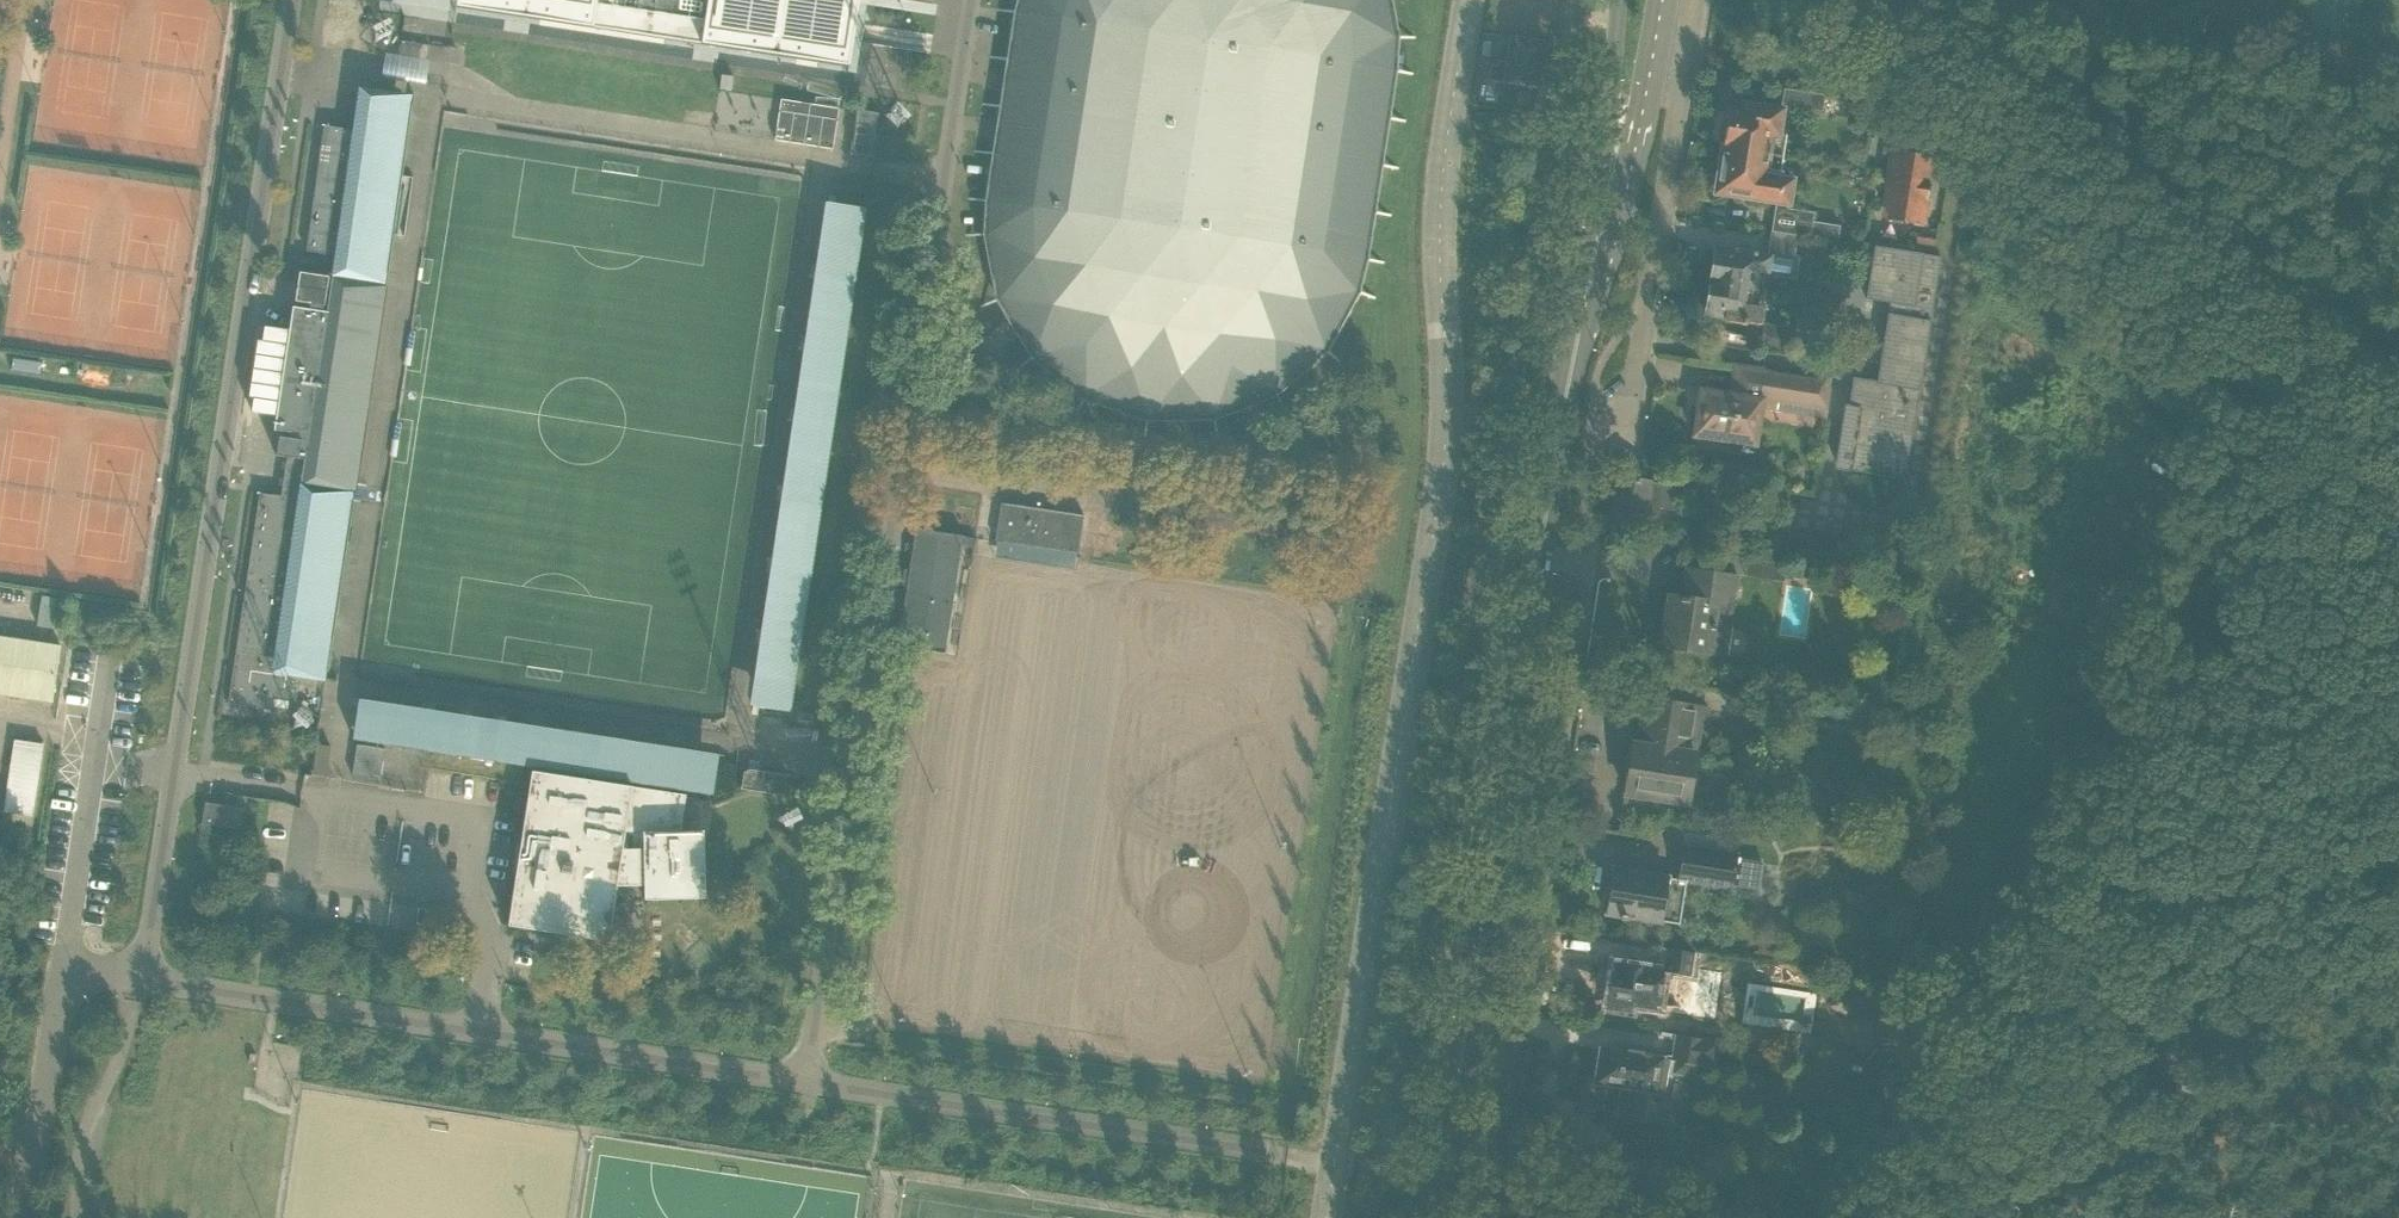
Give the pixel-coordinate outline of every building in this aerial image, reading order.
[(818,63),(849,68),(854,33),(859,0),(456,0),(455,8),(818,63)] [(997,140),(995,152),(975,149),(975,152),(994,155),(988,200),(968,197),(967,199),(987,202),(985,233),(965,233),(965,236),(986,235),(998,298),(979,305),(980,307),(999,300),(1032,354),(1017,368),(1018,369),(1033,356),(1083,396),(1073,414),(1075,415),(1085,397),(1146,418),(1143,438),(1145,438),(1148,418),(1212,417),(1216,436),(1218,436),(1214,416),(1273,393),(1284,410),(1286,409),(1275,392),(1323,350),(1339,362),(1341,361),(1325,348),(1355,292),(1375,299),(1375,297),(1356,290),(1364,260),(1384,263),(1384,261),(1364,258),(1371,213),(1391,216),(1391,214),(1371,211),(1378,166),(1398,169),(1398,167),(1379,163),(1386,118),(1405,122),(1406,119),(1386,116),(1393,71),(1413,74),(1413,72),(1393,69),(1395,38),(1415,38),(1415,35),(1395,36),(1388,0),(1019,0),(1017,11),(997,8),(996,10),(1016,13),(1009,58),(990,55),(989,57),(1009,60),(1002,105),(982,102),(982,105),(1002,108),(997,140)] [(2195,13),(2191,30),(2204,33),(2208,16),(2195,13)] [(1489,80),(1517,84),(1541,88),(1547,43),(1509,37),(1506,62),(1497,61),(1497,66),(1491,65),(1489,80)] [(427,81),(431,59),(387,53),(384,74),(427,81)] [(1782,105),(1822,111),(1825,95),(1785,89),(1782,105)] [(720,91),(720,106),(741,107),(741,126),(763,126),(764,92),(720,91)] [(335,266),(335,268),(381,275),(385,249),(392,250),(394,234),(397,234),(406,176),(402,175),(405,160),(398,159),(405,110),(411,110),(410,111),(411,111),(414,95),(407,94),(406,102),(359,95),(355,129),(323,125),(305,251),(338,255),(341,234),(350,236),(345,268),(335,266)] [(780,105),(774,140),(832,148),(832,149),(837,114),(838,108),(781,100),(780,105)] [(1723,143),(1723,147),(1782,156),(1785,136),(1781,135),(1785,110),(1744,104),(1743,111),(1729,109),(1726,129),(1724,129),(1721,131),(1719,136),(1722,143),(1723,143)] [(850,153),(871,157),(878,113),(856,110),(850,153)] [(1713,173),(1710,191),(1776,202),(1771,232),(1797,236),(1810,238),(1837,242),(1839,227),(1812,223),(1814,213),(1787,208),(1787,207),(1790,208),(1795,178),(1781,176),(1782,172),(1780,172),(1782,156),(1723,147),(1718,174),(1713,173)] [(1888,220),(1921,225),(1932,159),(1891,152),(1883,207),(1890,208),(1888,220)] [(865,208),(837,204),(834,203),(835,196),(829,195),(828,202),(818,264),(812,263),(810,276),(816,277),(807,336),(801,335),(799,348),(805,349),(797,408),(791,407),(789,420),(795,421),(785,487),(779,486),(777,499),(783,500),(774,558),(768,558),(766,571),(772,572),(763,630),(757,629),(755,643),(761,644),(752,706),(751,713),(757,714),(758,707),(789,711),(865,208)] [(1713,261),(1710,281),(1761,289),(1764,272),(1767,272),(1769,258),(1793,262),(1797,236),(1771,232),(1767,258),(1761,257),(1761,254),(1735,250),(1735,253),(1726,251),(1725,250),(1724,249),(1723,248),(1720,248),(1718,248),(1717,248),(1715,248),(1714,249),(1713,250),(1712,252),(1711,254),(1711,255),(1711,257),(1712,257),(1712,259),(1713,261)] [(1853,379),(1847,410),(1857,412),(1852,445),(1842,444),(1838,469),(1904,480),(1940,258),(1874,247),(1865,299),(1889,303),(1876,382),(1853,379)] [(300,272),(295,301),(324,305),(329,276),(300,272)] [(1761,289),(1710,281),(1706,304),(1705,305),(1704,306),(1703,308),(1703,309),(1703,311),(1703,313),(1704,314),(1705,315),(1706,316),(1707,317),(1709,318),(1710,318),(1712,318),(1713,318),(1715,317),(1716,317),(1724,318),(1724,320),(1751,325),(1751,322),(1759,323),(1761,309),(1758,309),(1761,289)] [(280,496),(259,493),(259,494),(238,636),(228,702),(287,711),(293,667),(321,672),(321,671),(328,672),(330,656),(324,655),(327,636),(330,612),(337,613),(339,596),(333,595),(341,541),(347,543),(350,526),(343,525),(347,499),(323,496),(326,479),(346,482),(375,293),(370,292),(333,286),(333,288),(329,312),(292,307),(289,330),(264,326),(262,341),(258,340),(257,343),(249,396),(254,397),(251,411),(276,415),(273,430),(290,433),(290,438),(279,436),(276,455),(286,457),(296,458),(290,497),(280,496)] [(1760,350),(1786,354),(1790,328),(1764,324),(1760,350)] [(1701,391),(1693,437),(1717,440),(1754,446),(1760,409),(1761,402),(1826,412),(1825,419),(1826,419),(1827,412),(1831,389),(1825,380),(1759,370),(1736,366),(1733,384),(1735,385),(1733,396),(1727,395),(1727,392),(1712,390),(1712,393),(1701,391)] [(1662,517),(1667,483),(1641,479),(1636,513),(1662,517)] [(995,540),(1078,553),(1084,515),(1000,503),(995,540)] [(896,646),(945,653),(963,536),(914,528),(908,569),(904,568),(901,585),(905,586),(896,646)] [(1806,563),(1811,535),(1797,533),(1792,561),(1806,563)] [(1662,636),(1660,645),(1684,649),(1706,652),(1725,655),(1730,627),(1733,605),(1737,577),(1716,574),(1692,570),(1692,572),(1687,571),(1685,583),(1689,588),(1695,589),(1693,599),(1678,597),(1668,595),(1662,636)] [(52,702),(60,645),(0,636),(0,694),(52,702)] [(1645,747),(1639,746),(1631,745),(1624,793),(1686,802),(1693,755),(1689,755),(1693,727),(1704,729),(1707,709),(1646,700),(1641,730),(1648,731),(1645,747)] [(359,753),(718,812),(726,763),(367,704),(359,753)] [(14,740),(4,812),(32,816),(43,744),(14,740)] [(356,744),(352,775),(380,779),(385,748),(356,744)] [(743,767),(742,775),(740,788),(784,795),(787,773),(743,767)] [(507,926),(514,927),(515,927),(608,942),(606,886),(616,886),(643,885),(644,900),(705,899),(704,865),(703,833),(703,831),(681,831),(681,823),(685,795),(531,771),(525,808),(525,811),(520,843),(515,875),(507,926)] [(201,823),(239,829),(242,808),(205,802),(201,823)] [(1682,845),(1677,877),(1685,879),(1684,883),(1684,885),(1732,893),(1733,886),(1759,889),(1763,862),(1738,858),(1738,853),(1682,845)] [(1620,877),(1617,876),(1617,875),(1617,874),(1616,873),(1615,872),(1614,872),(1612,873),(1611,873),(1611,874),(1610,875),(1604,915),(1619,917),(1618,919),(1624,920),(1625,918),(1678,926),(1684,885),(1684,883),(1629,875),(1629,873),(1629,872),(1629,871),(1628,870),(1628,869),(1627,869),(1625,868),(1624,868),(1623,869),(1622,870),(1621,870),(1621,872),(1620,877)] [(1609,998),(1607,1008),(1631,1012),(1633,1002),(1637,1002),(1639,1005),(1653,1007),(1656,1005),(1678,1008),(1678,1010),(1683,1011),(1695,1013),(1701,972),(1694,971),(1696,953),(1667,949),(1664,972),(1622,966),(1615,965),(1614,966),(1612,978),(1610,980),(1608,994),(1609,995),(1609,998)] [(1776,965),(1774,981),(1811,987),(1810,993),(1816,994),(1820,971),(1776,965)] [(1717,1042),(1685,1037),(1661,1034),(1661,1037),(1670,1038),(1671,1039),(1673,1040),(1670,1057),(1643,1053),(1644,1047),(1619,1043),(1617,1052),(1600,1049),(1595,1082),(1621,1086),(1617,1112),(1644,1116),(1648,1090),(1663,1093),(1666,1074),(1690,1077),(1692,1065),(1713,1068),(1717,1042)]
